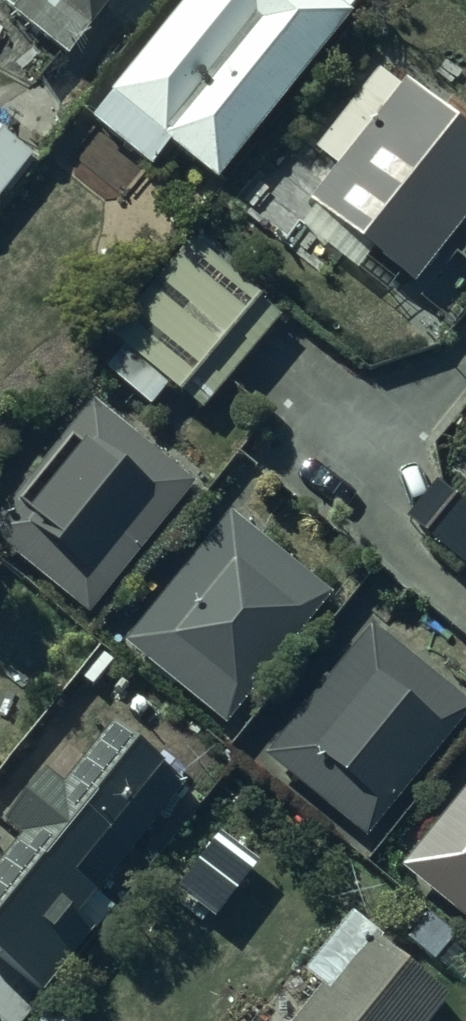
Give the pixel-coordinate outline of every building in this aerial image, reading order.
[(17,21),(71,65),(124,0),(34,0),(17,21)] [(117,111),(224,191),(361,8),(350,0),(201,0),(117,111)] [(465,225),(465,144),(383,81),(319,164),(334,176),(306,212),(413,294),(465,225)] [(204,420),(293,314),(205,240),(116,345),(204,420)] [(201,491),(99,409),(0,530),(0,549),(93,623),(201,491)] [(437,477),(406,518),(465,564),(465,501),(437,477)] [(336,604),(233,522),(127,653),(230,736),(336,604)] [(371,636),(267,766),(371,848),(465,728),(465,711),(371,636)] [(120,732),(68,796),(51,783),(11,832),(29,846),(0,882),(0,963),(51,1004),(107,936),(87,920),(192,790),(120,732)] [(402,879),(465,929),(465,798),(402,879)] [(367,942),(304,1020),(436,1020),(448,1006),(367,942)]
